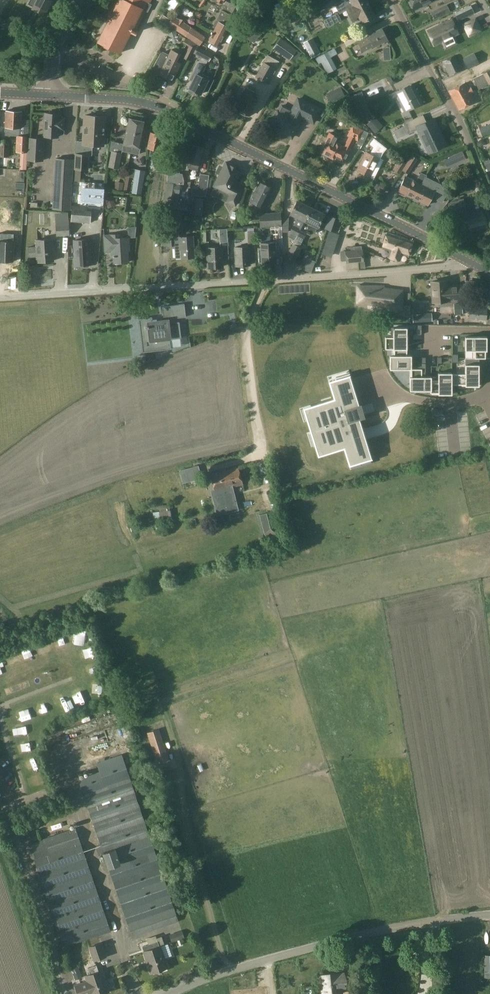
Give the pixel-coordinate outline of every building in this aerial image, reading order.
[(32,7),(33,7),(32,8),(44,14),(51,0),(36,0),(32,7)] [(111,51),(112,52),(113,49),(121,53),(132,31),(135,32),(146,11),(147,12),(151,4),(149,3),(151,0),(113,0),(105,18),(108,19),(97,41),(105,45),(103,47),(111,51)] [(235,13),(240,3),(234,0),(227,0),(225,5),(224,4),(222,8),(226,10),(228,6),(231,8),(230,11),(235,13)] [(254,15),(259,0),(252,0),(248,13),(254,15)] [(327,0),(314,0),(313,1),(317,9),(328,3),(327,0)] [(347,9),(354,22),(357,20),(356,17),(358,16),(362,22),(375,15),(367,0),(347,0),(350,7),(347,9)] [(433,0),(411,0),(415,9),(433,0)] [(450,11),(446,4),(440,7),(444,14),(450,11)] [(469,6),(454,13),(458,20),(473,14),(469,6)] [(215,28),(209,40),(219,46),(226,33),(225,33),(233,17),(221,10),(216,21),(218,22),(215,28)] [(205,36),(194,29),(191,27),(191,28),(172,16),(166,24),(186,36),(199,45),(205,36)] [(275,22),(279,29),(291,23),(287,16),(275,22)] [(462,23),(468,38),(482,31),(476,17),(462,23)] [(454,23),(430,35),(437,50),(445,47),(447,50),(459,44),(457,41),(462,39),(454,23)] [(177,33),(171,29),(167,35),(174,38),(177,33)] [(368,36),(358,42),(363,52),(374,46),(387,39),(382,29),(368,36)] [(273,49),(295,65),(303,54),(287,43),(289,40),(282,36),(273,49)] [(310,39),(304,42),(312,57),(318,54),(310,39)] [(189,60),(193,53),(197,45),(193,43),(191,42),(190,45),(189,45),(183,58),(189,61),(189,60)] [(460,53),(474,47),(472,43),(458,48),(460,53)] [(213,55),(197,45),(193,53),(209,62),(213,55)] [(160,75),(165,78),(166,76),(173,79),(181,63),(179,62),(182,56),(179,54),(179,53),(172,49),(169,54),(163,51),(157,63),(160,64),(157,70),(160,72),(160,73),(161,73),(160,75)] [(455,55),(443,62),(449,76),(462,70),(455,55)] [(278,61),(268,56),(256,77),(267,83),(278,61)] [(335,69),(329,58),(321,62),(327,74),(335,69)] [(462,64),(467,75),(478,69),(473,59),(462,64)] [(205,66),(199,63),(191,79),(193,80),(189,88),(201,94),(208,79),(207,79),(209,77),(201,73),(205,66)] [(483,81),(473,86),(479,98),(489,94),(483,81)] [(465,83),(449,92),(459,110),(474,102),(465,83)] [(400,98),(406,110),(419,103),(414,94),(416,93),(412,86),(398,93),(397,91),(388,95),(392,102),(400,98)] [(247,115),(248,116),(257,100),(252,97),(254,93),(247,89),(245,93),(243,92),(239,99),(240,99),(235,109),(236,109),(235,111),(245,116),(247,115)] [(363,98),(360,92),(351,96),(354,102),(353,102),(361,120),(371,115),(364,98),(363,98)] [(278,112),(270,127),(272,128),(271,130),(280,135),(281,132),(291,138),(299,122),(302,117),(313,122),(319,110),(298,99),(291,112),(292,112),(289,117),(278,112)] [(5,135),(17,136),(16,152),(28,153),(29,138),(29,136),(21,136),(22,111),(6,111),(5,135)] [(45,112),(44,136),(58,136),(59,129),(64,129),(64,118),(62,118),(62,117),(60,115),(59,115),(59,113),(45,112)] [(105,115),(85,115),(83,154),(76,153),(75,168),(88,168),(89,154),(88,154),(88,152),(91,149),(91,144),(104,145),(105,115)] [(434,117),(426,121),(423,115),(403,124),(404,126),(394,131),(398,139),(408,134),(418,129),(429,151),(446,143),(434,117)] [(133,146),(132,152),(139,154),(146,122),(130,118),(128,125),(136,127),(132,145),(133,146)] [(362,146),(365,140),(369,133),(364,130),(364,129),(353,124),(347,136),(348,137),(344,146),(336,142),(338,138),(330,133),(320,152),(322,153),(322,155),(327,158),(328,157),(334,160),(335,162),(340,164),(341,163),(344,164),(351,150),(350,150),(355,140),(357,141),(356,143),(361,146),(362,146)] [(122,150),(132,152),(133,146),(132,145),(136,127),(128,125),(124,144),(113,142),(111,150),(108,167),(119,169),(122,152),(122,150)] [(160,150),(163,135),(151,133),(148,148),(151,148),(149,156),(155,157),(156,150),(160,150)] [(42,160),(44,139),(29,138),(28,153),(27,159),(42,160)] [(0,140),(0,157),(9,157),(10,141),(0,140)] [(362,146),(361,146),(360,150),(366,153),(358,170),(371,177),(380,160),(379,160),(383,153),(376,150),(373,156),(366,153),(372,144),(365,140),(362,146)] [(192,144),(186,160),(190,161),(188,167),(197,170),(204,148),(192,144)] [(159,168),(165,169),(168,157),(159,155),(158,160),(155,160),(154,167),(156,167),(155,170),(159,170),(159,168)] [(412,156),(407,164),(402,171),(408,174),(418,159),(412,156)] [(53,208),(71,209),(74,159),(56,158),(53,208)] [(181,160),(171,158),(168,174),(168,181),(172,182),(172,175),(176,176),(178,165),(180,166),(181,160)] [(402,171),(407,164),(399,159),(392,169),(400,174),(402,171)] [(231,194),(228,201),(235,205),(243,190),(234,185),(241,170),(226,162),(214,186),(231,194)] [(145,172),(135,170),(132,193),(141,194),(145,172)] [(398,191),(412,198),(416,189),(419,190),(422,184),(424,178),(426,175),(421,173),(416,182),(405,176),(398,191)] [(194,188),(193,194),(207,196),(209,178),(210,175),(204,174),(204,175),(201,175),(199,189),(194,188)] [(438,193),(435,198),(443,202),(447,194),(443,187),(424,178),(422,184),(438,193)] [(172,182),(168,181),(168,187),(166,204),(174,205),(176,188),(171,187),(172,182)] [(272,188),(259,182),(250,201),(263,207),(272,188)] [(104,185),(75,183),(73,204),(102,207),(104,185)] [(438,193),(422,184),(419,190),(416,189),(412,198),(427,205),(432,196),(435,198),(438,193)] [(463,199),(448,204),(452,215),(461,212),(464,220),(466,220),(470,232),(474,231),(473,230),(476,229),(477,231),(488,227),(482,211),(468,215),(463,199)] [(292,244),(293,245),(296,239),(298,236),(296,236),(304,221),(305,218),(310,207),(297,201),(290,214),(298,218),(291,233),(289,235),(293,237),(290,243),(292,244)] [(90,223),(92,206),(72,205),(71,214),(71,222),(90,223)] [(202,216),(203,206),(196,205),(195,215),(202,216)] [(299,247),(310,224),(317,228),(324,214),(310,207),(305,218),(304,221),(296,236),(298,236),(296,239),(293,245),(285,261),(293,264),(301,248),(299,247)] [(261,227),(274,226),(282,226),(282,213),(260,214),(261,227)] [(56,214),(49,214),(50,225),(55,225),(56,236),(70,235),(69,224),(71,223),(71,222),(71,214),(56,215),(56,214)] [(166,219),(165,228),(178,229),(179,220),(166,219)] [(328,219),(325,229),(337,233),(340,223),(328,219)] [(277,264),(277,252),(282,252),(282,226),(274,226),(274,242),(262,242),(263,264),(277,264)] [(179,233),(168,233),(168,246),(175,245),(176,248),(175,248),(175,249),(176,249),(176,258),(181,257),(181,258),(187,258),(188,260),(192,260),(192,258),(195,257),(194,237),(179,237),(179,233)] [(399,244),(401,237),(388,233),(387,236),(385,236),(383,241),(385,242),(383,249),(390,252),(388,257),(396,260),(399,252),(397,252),(398,250),(399,250),(401,244),(399,244)] [(129,262),(128,251),(130,251),(129,238),(111,239),(111,235),(104,235),(105,252),(112,252),(112,255),(114,255),(114,263),(129,262)] [(399,252),(396,260),(400,261),(402,256),(408,258),(409,255),(411,256),(413,249),(411,248),(413,241),(401,237),(399,244),(401,244),(399,250),(398,250),(397,252),(399,252)] [(53,239),(37,240),(38,262),(54,261),(53,239)] [(93,251),(92,239),(75,241),(76,265),(84,265),(84,267),(85,268),(89,267),(90,266),(90,264),(92,264),(91,251),(93,251)] [(221,247),(208,248),(209,268),(223,267),(223,258),(229,258),(228,241),(220,242),(221,247)] [(14,242),(0,242),(0,263),(14,263),(14,242)] [(250,265),(250,247),(236,247),(236,266),(250,265)] [(354,251),(347,252),(348,261),(364,260),(364,250),(362,250),(354,251)] [(285,279),(294,279),(294,268),(285,269),(285,279)] [(446,281),(431,282),(432,302),(447,301),(447,300),(460,299),(459,285),(450,286),(450,287),(446,287),(446,281)] [(382,284),(354,284),(354,302),(384,307),(384,309),(401,310),(402,289),(382,286),(382,284)] [(454,303),(454,314),(463,314),(462,303),(454,303)] [(152,317),(139,319),(139,320),(140,320),(142,326),(141,326),(142,328),(145,350),(157,348),(157,350),(171,349),(170,339),(181,338),(179,322),(174,323),(173,318),(186,317),(184,304),(162,307),(163,319),(157,320),(152,320),(152,317)] [(486,308),(470,307),(469,319),(485,320),(486,308)] [(432,313),(413,314),(413,323),(432,321),(432,313)] [(408,329),(394,329),(394,338),(387,338),(386,350),(395,350),(408,350),(408,329)] [(487,338),(465,337),(465,351),(474,351),(474,359),(485,359),(485,351),(487,351),(487,338)] [(408,350),(395,350),(395,355),(391,356),(391,369),(412,369),(412,356),(408,356),(408,350)] [(465,374),(452,374),(452,385),(465,385),(465,386),(478,386),(479,365),(465,365),(465,374)] [(423,369),(412,369),(412,377),(411,377),(411,391),(431,391),(431,393),(432,393),(432,382),(432,377),(422,376),(423,369)] [(350,370),(329,377),(336,398),(302,408),(306,422),(313,420),(316,430),(309,432),(314,446),(321,444),(324,453),(345,447),(352,469),(375,462),(358,408),(361,407),(350,370)] [(438,382),(432,382),(432,393),(438,393),(438,394),(452,394),(452,385),(452,374),(452,373),(438,373),(438,382)] [(232,487),(242,484),(238,468),(210,475),(215,491),(217,496),(214,497),(218,515),(238,509),(232,487)] [(178,479),(179,484),(183,483),(186,491),(190,490),(186,477),(178,479)] [(152,512),(154,521),(172,519),(170,510),(152,512)] [(221,528),(230,526),(229,519),(219,521),(221,528)] [(156,528),(150,530),(154,539),(159,537),(156,528)] [(276,539),(270,545),(276,552),(283,546),(276,539)] [(170,761),(159,729),(147,733),(157,765),(170,761)] [(99,857),(104,855),(132,937),(179,921),(121,754),(96,763),(99,771),(78,778),(101,846),(96,848),(99,857)] [(64,948),(111,932),(76,828),(29,844),(64,948)] [(102,942),(88,947),(93,962),(107,957),(102,942)] [(167,967),(160,946),(158,942),(142,947),(151,973),(167,967)] [(96,965),(87,968),(89,974),(85,976),(87,982),(75,986),(78,993),(90,993),(91,993),(101,993),(108,992),(101,970),(98,971),(96,965)] [(341,993),(339,982),(344,981),(343,974),(321,976),(323,993),(336,993),(341,993)]
